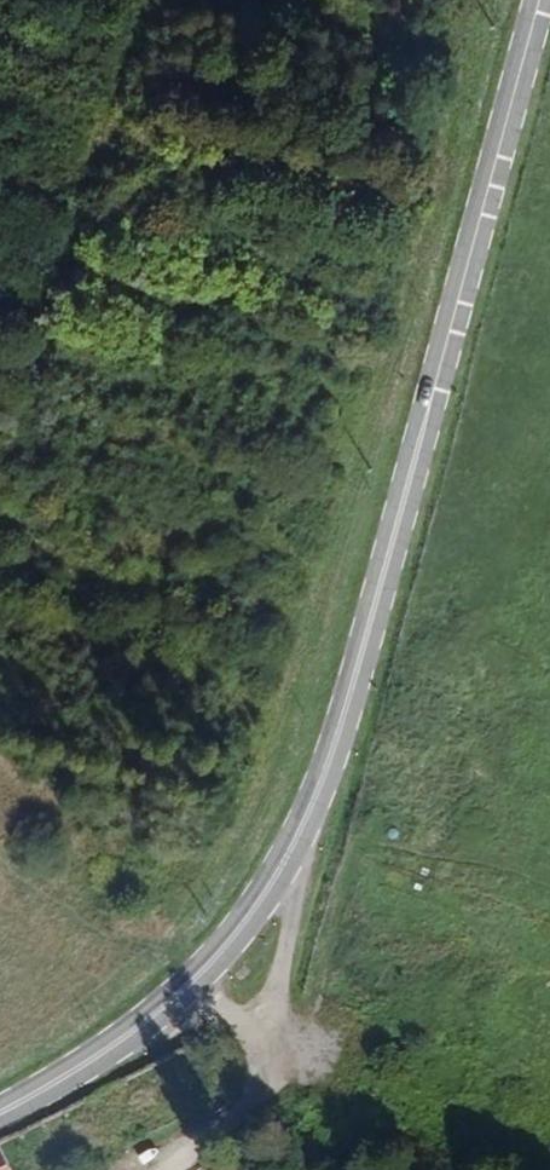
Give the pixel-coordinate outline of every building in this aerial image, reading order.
[(10,1139),(0,1144),(0,1169),(25,1169),(10,1139)]
